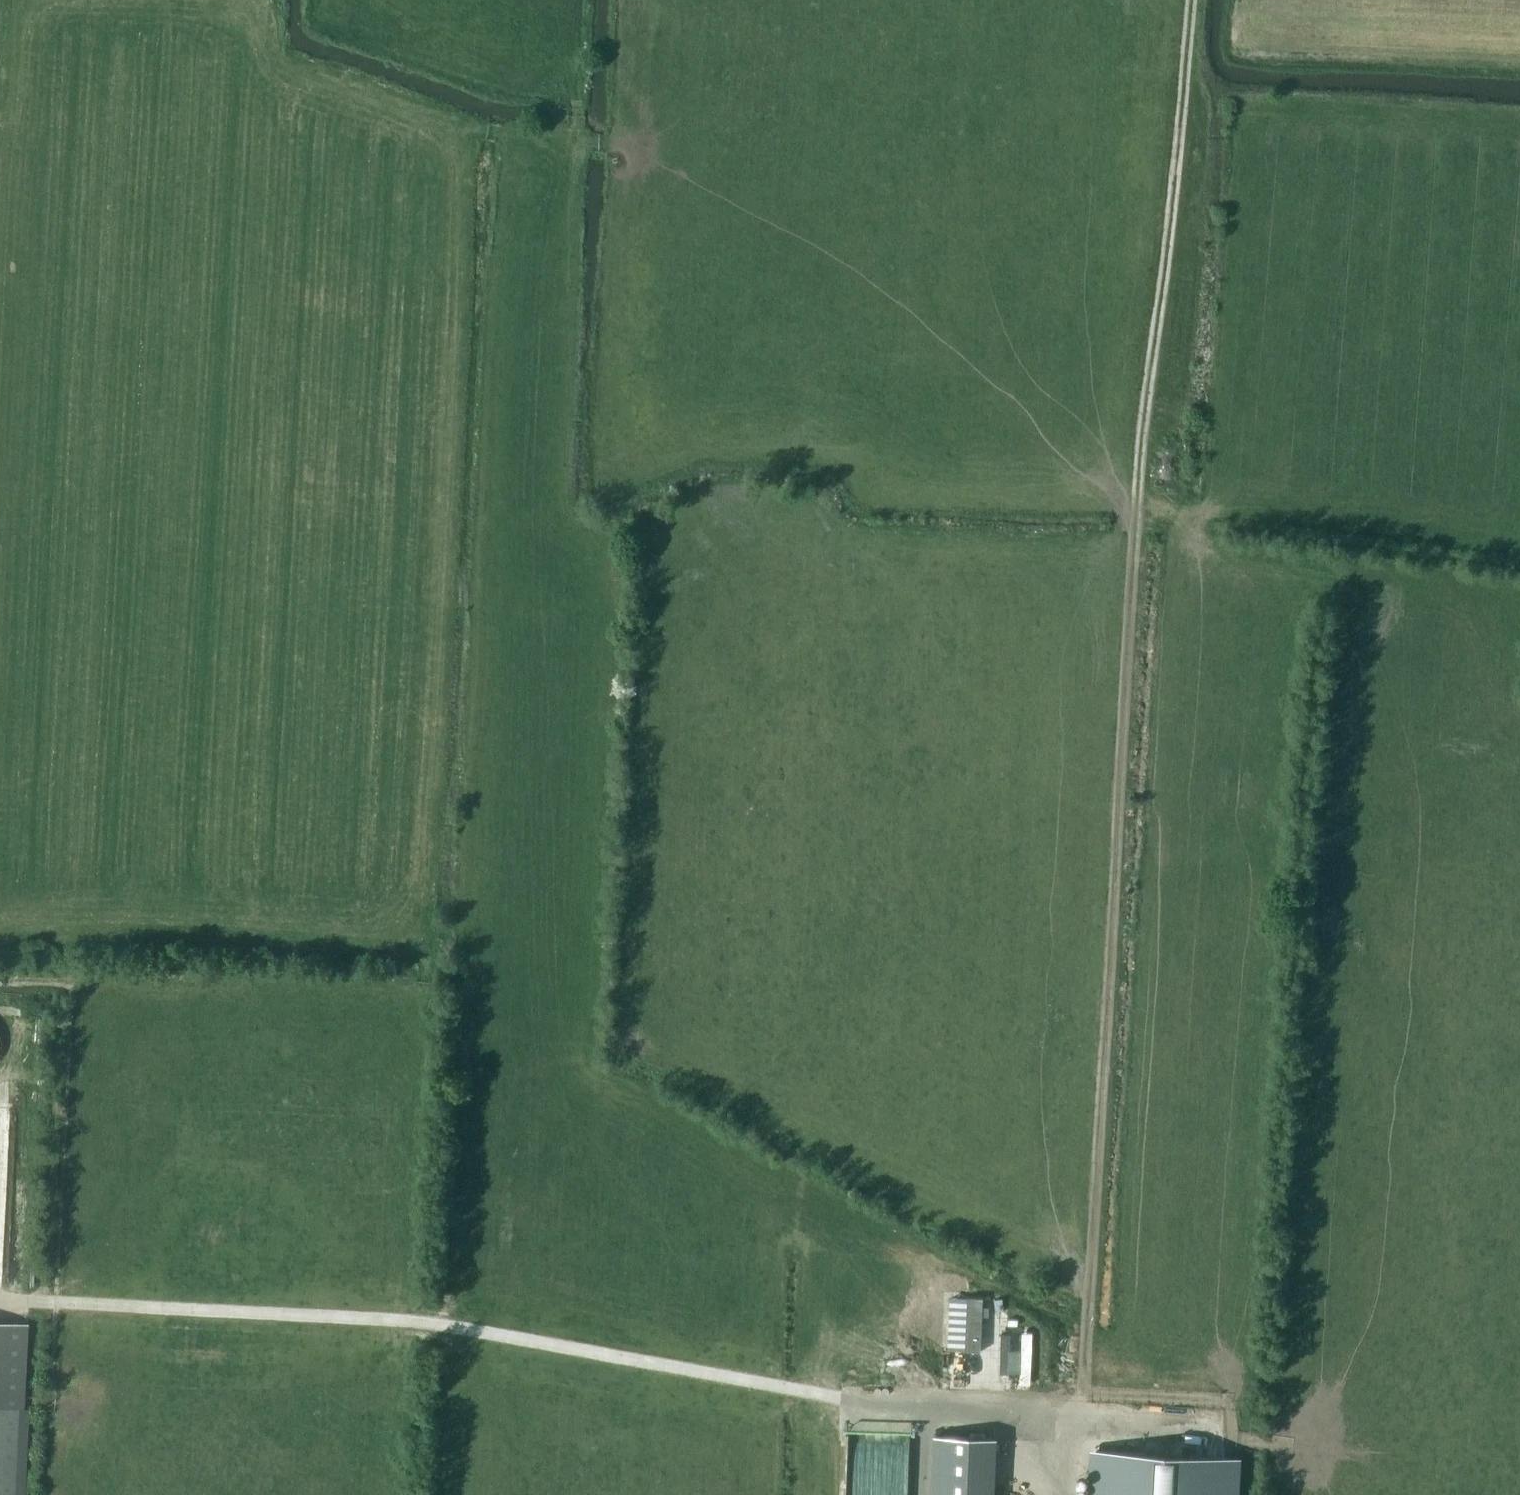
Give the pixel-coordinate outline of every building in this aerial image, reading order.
[(24,1397),(27,1325),(0,1324),(0,1396),(24,1397)] [(24,1409),(0,1408),(0,1494),(20,1494),(24,1409)] [(1236,1458),(1096,1450),(1093,1494),(1234,1494),(1236,1458)] [(1024,1485),(1023,1474),(984,1476),(985,1487),(1024,1485)]
